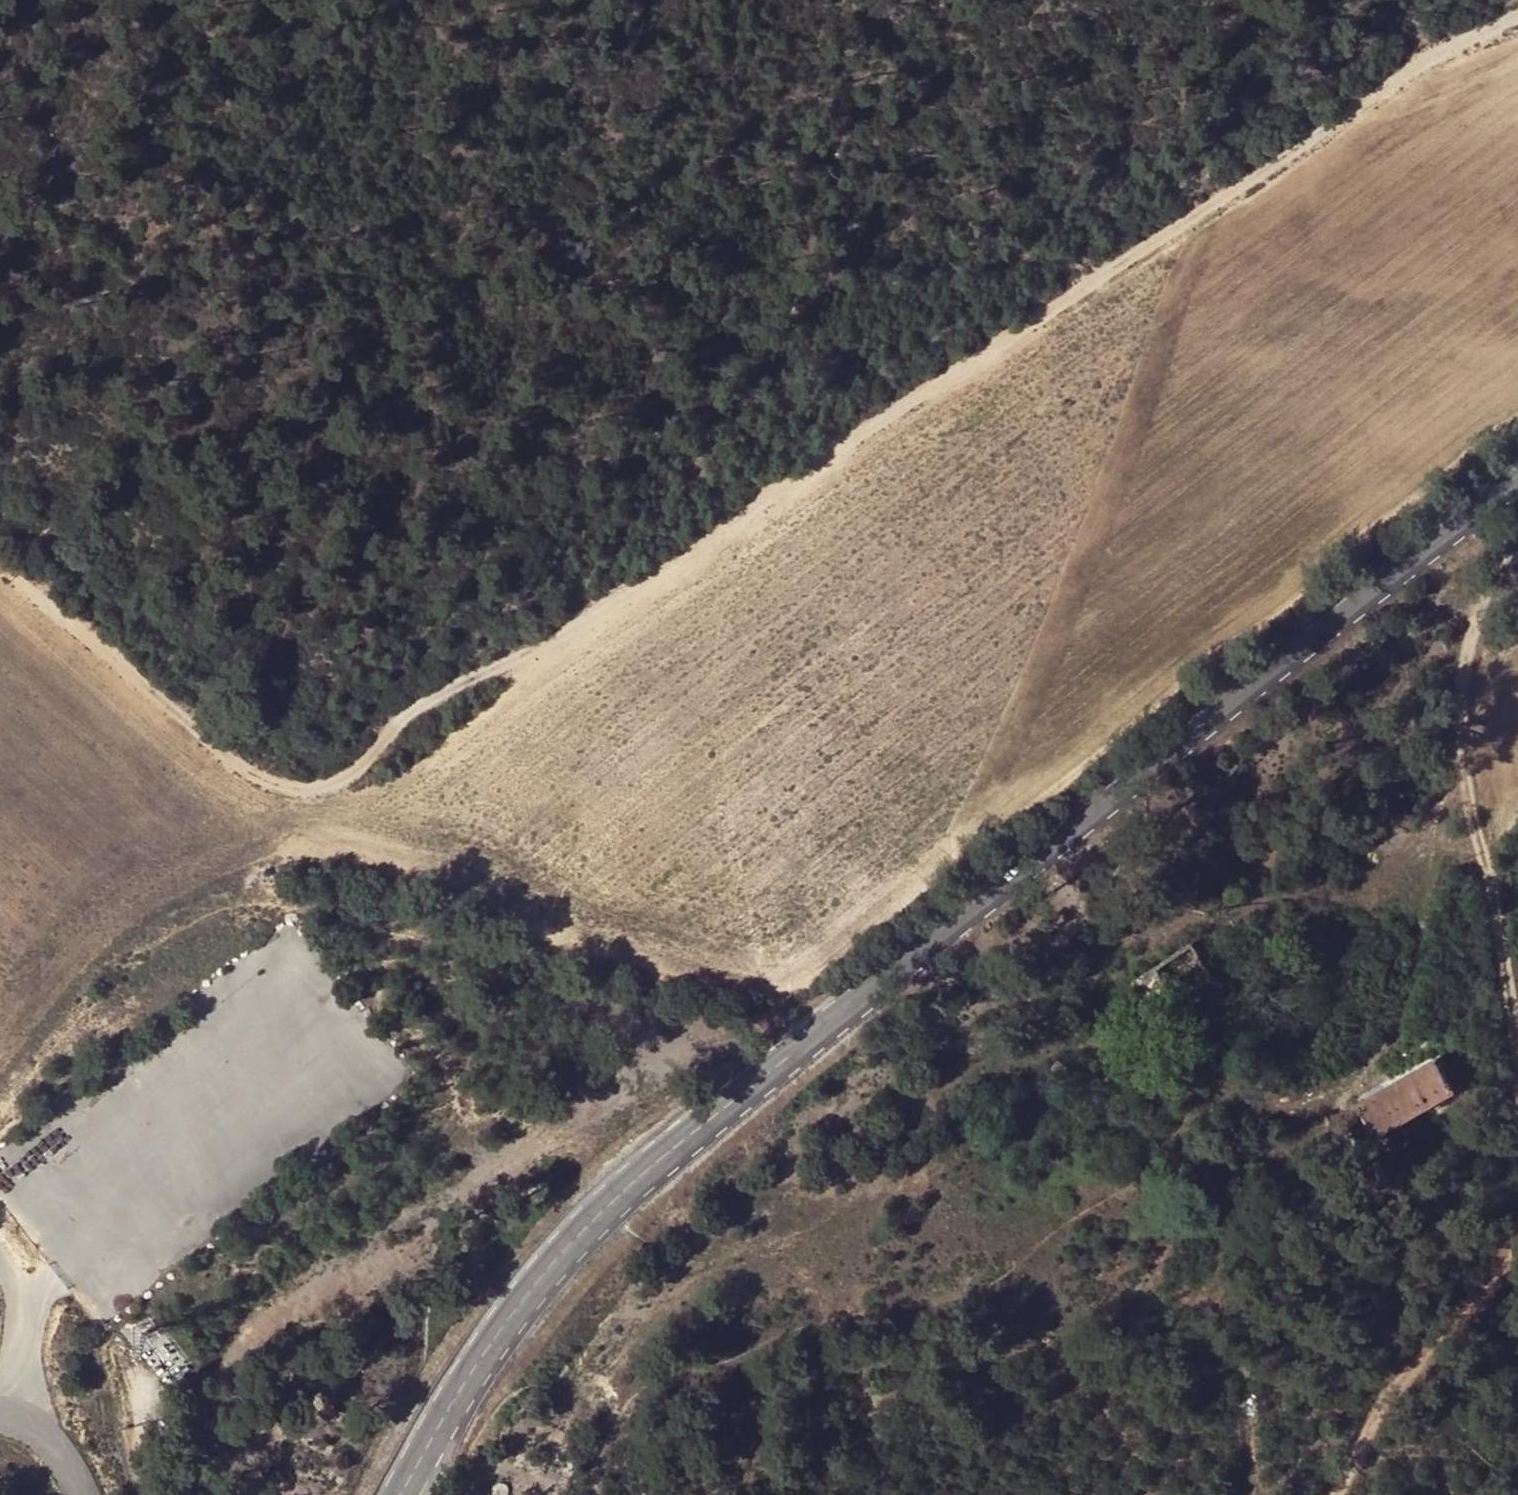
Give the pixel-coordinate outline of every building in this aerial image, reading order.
[(1225,968),(1217,955),(1155,995),(1178,1028),(1251,975),(1239,957),(1225,968)] [(1493,1101),(1480,1069),(1403,1109),(1417,1141),(1493,1101)] [(1091,1083),(1081,1076),(1074,1084),(1084,1092),(1091,1083)]
